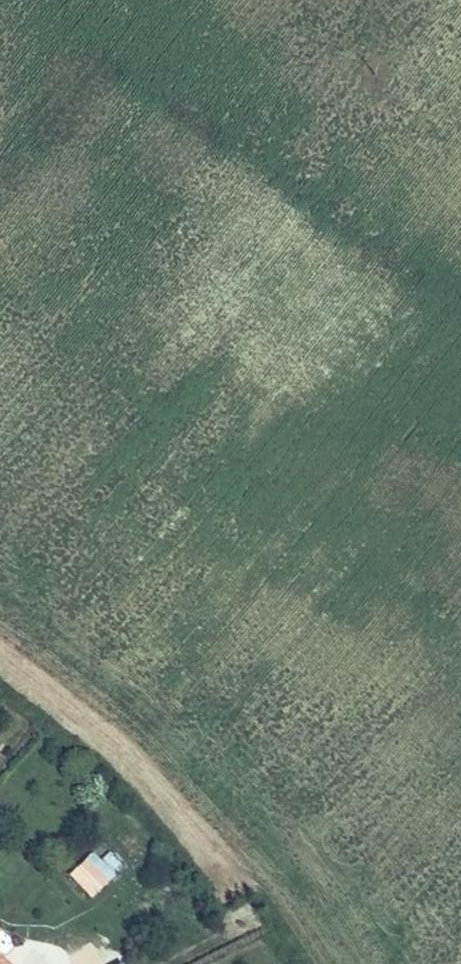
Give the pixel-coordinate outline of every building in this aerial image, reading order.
[(89,894),(123,865),(103,843),(70,872),(89,894)] [(0,956),(0,963),(7,963),(9,962),(0,956)]
